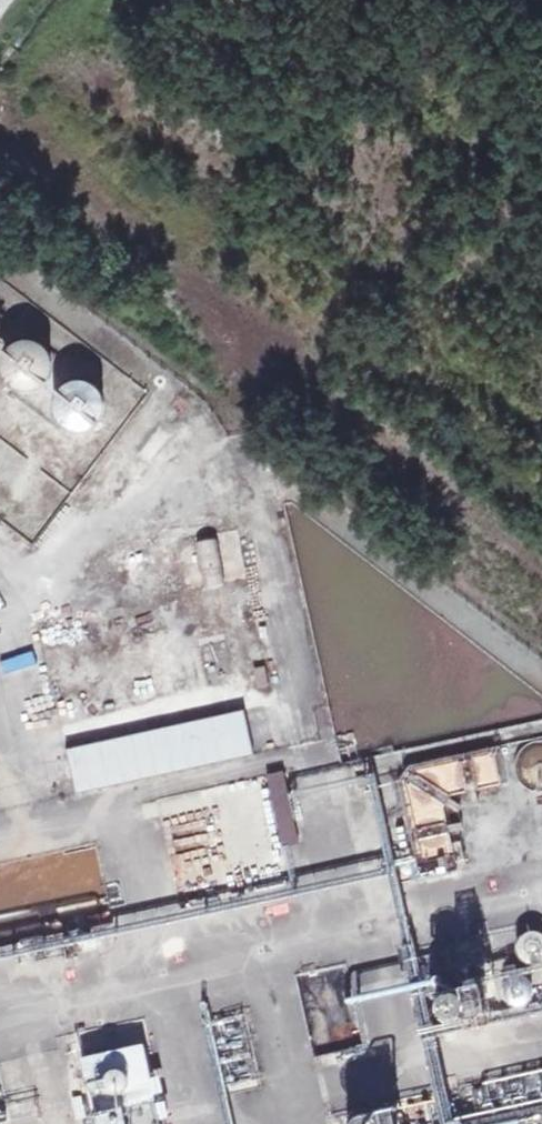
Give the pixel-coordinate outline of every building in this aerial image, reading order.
[(51,369),(51,364),(49,358),(47,354),(43,350),(39,346),(34,344),(29,343),(24,342),(19,343),(14,345),(9,348),(5,352),(3,356),(1,362),(0,366),(0,368),(0,372),(2,377),(4,382),(8,386),(12,389),(16,392),(22,393),(27,393),(32,392),(37,390),(42,387),(45,384),(48,379),(50,374),(51,369)] [(103,404),(102,399),(99,394),(96,390),(92,386),(87,384),(82,383),(76,382),(71,383),(66,385),(62,388),(58,391),(55,396),(53,401),(52,406),(52,411),(53,417),(56,422),(59,426),(63,429),(68,432),(73,433),(78,434),(84,433),(89,431),(93,428),(97,424),(100,420),(102,415),(103,410),(103,404)] [(241,555),(237,529),(197,537),(202,562),(241,555)] [(202,562),(197,537),(177,541),(186,592),(206,588),(202,562)] [(246,579),(241,555),(202,562),(206,588),(246,579)] [(247,585),(226,588),(231,620),(252,617),(247,585)] [(254,757),(244,710),(65,750),(75,796),(254,757)] [(537,741),(531,742),(526,745),(522,748),(518,752),(516,757),(514,762),(514,768),(514,773),(516,779),(519,783),(523,787),(527,791),(532,793),(538,794),(541,794),(541,741),(537,741)] [(458,870),(443,808),(451,797),(502,786),(494,754),(412,773),(405,784),(426,878),(458,870)] [(299,845),(283,772),(265,775),(281,849),(299,845)] [(517,937),(521,965),(541,962),(541,934),(517,937)] [(537,975),(508,976),(509,1007),(541,1005),(541,970),(537,970),(537,975)] [(449,1085),(440,1036),(421,1039),(431,1101),(342,1115),(344,1123),(541,1123),(541,1070),(449,1085)] [(155,1102),(142,1046),(81,1059),(93,1115),(155,1102)] [(155,1102),(93,1115),(95,1123),(160,1123),(155,1102)]
